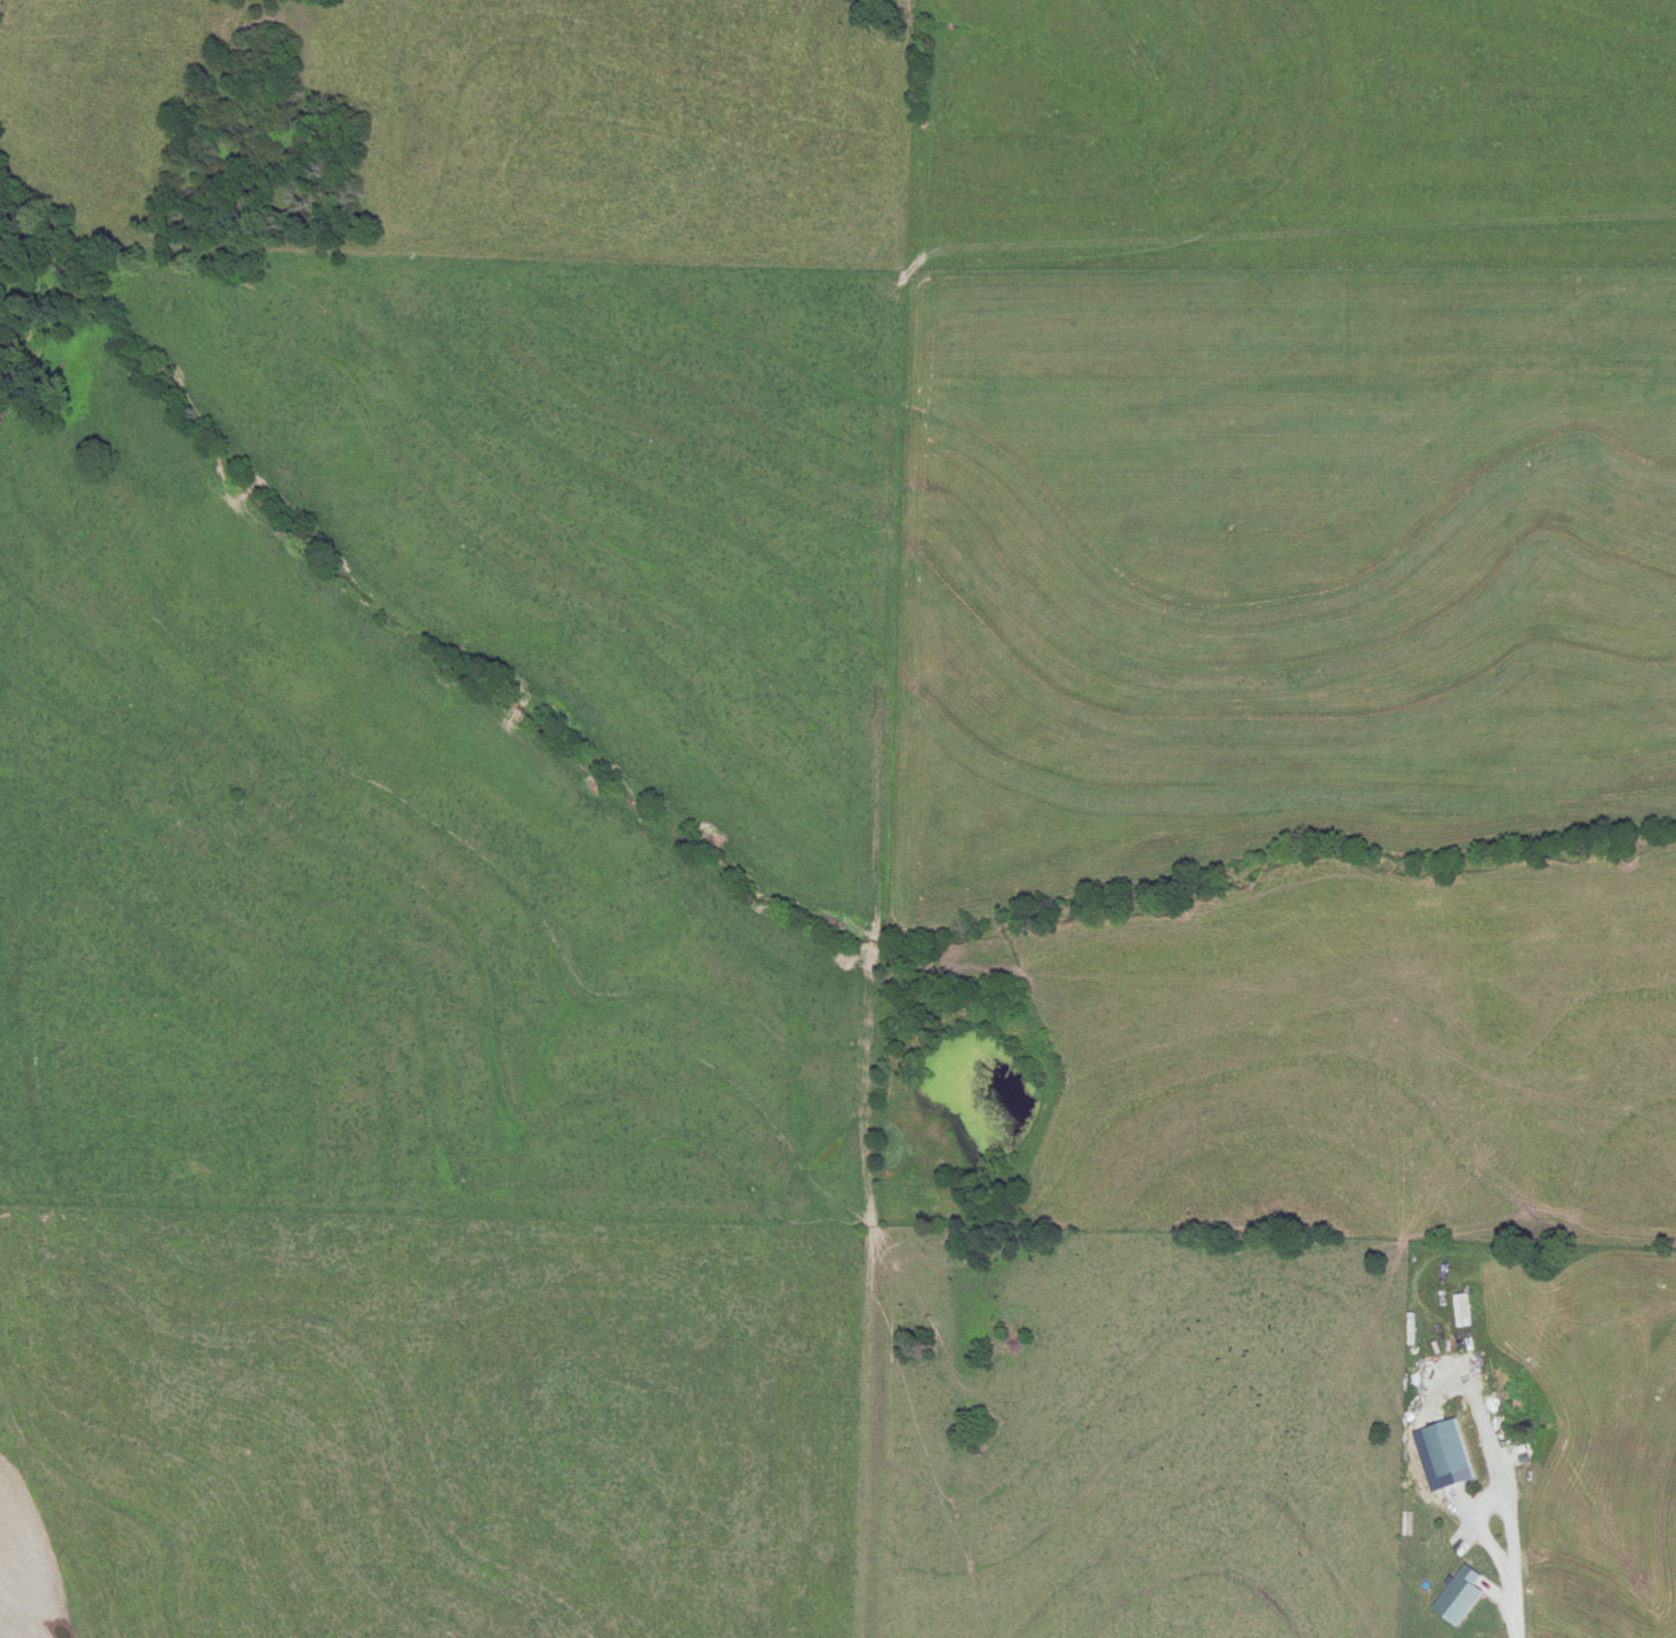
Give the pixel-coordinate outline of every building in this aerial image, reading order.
[(1456,1419),(1422,1429),(1436,1479),(1471,1470),(1456,1419)] [(1483,1577),(1466,1564),(1432,1609),(1457,1629),(1484,1593),(1475,1586),(1483,1577)]
